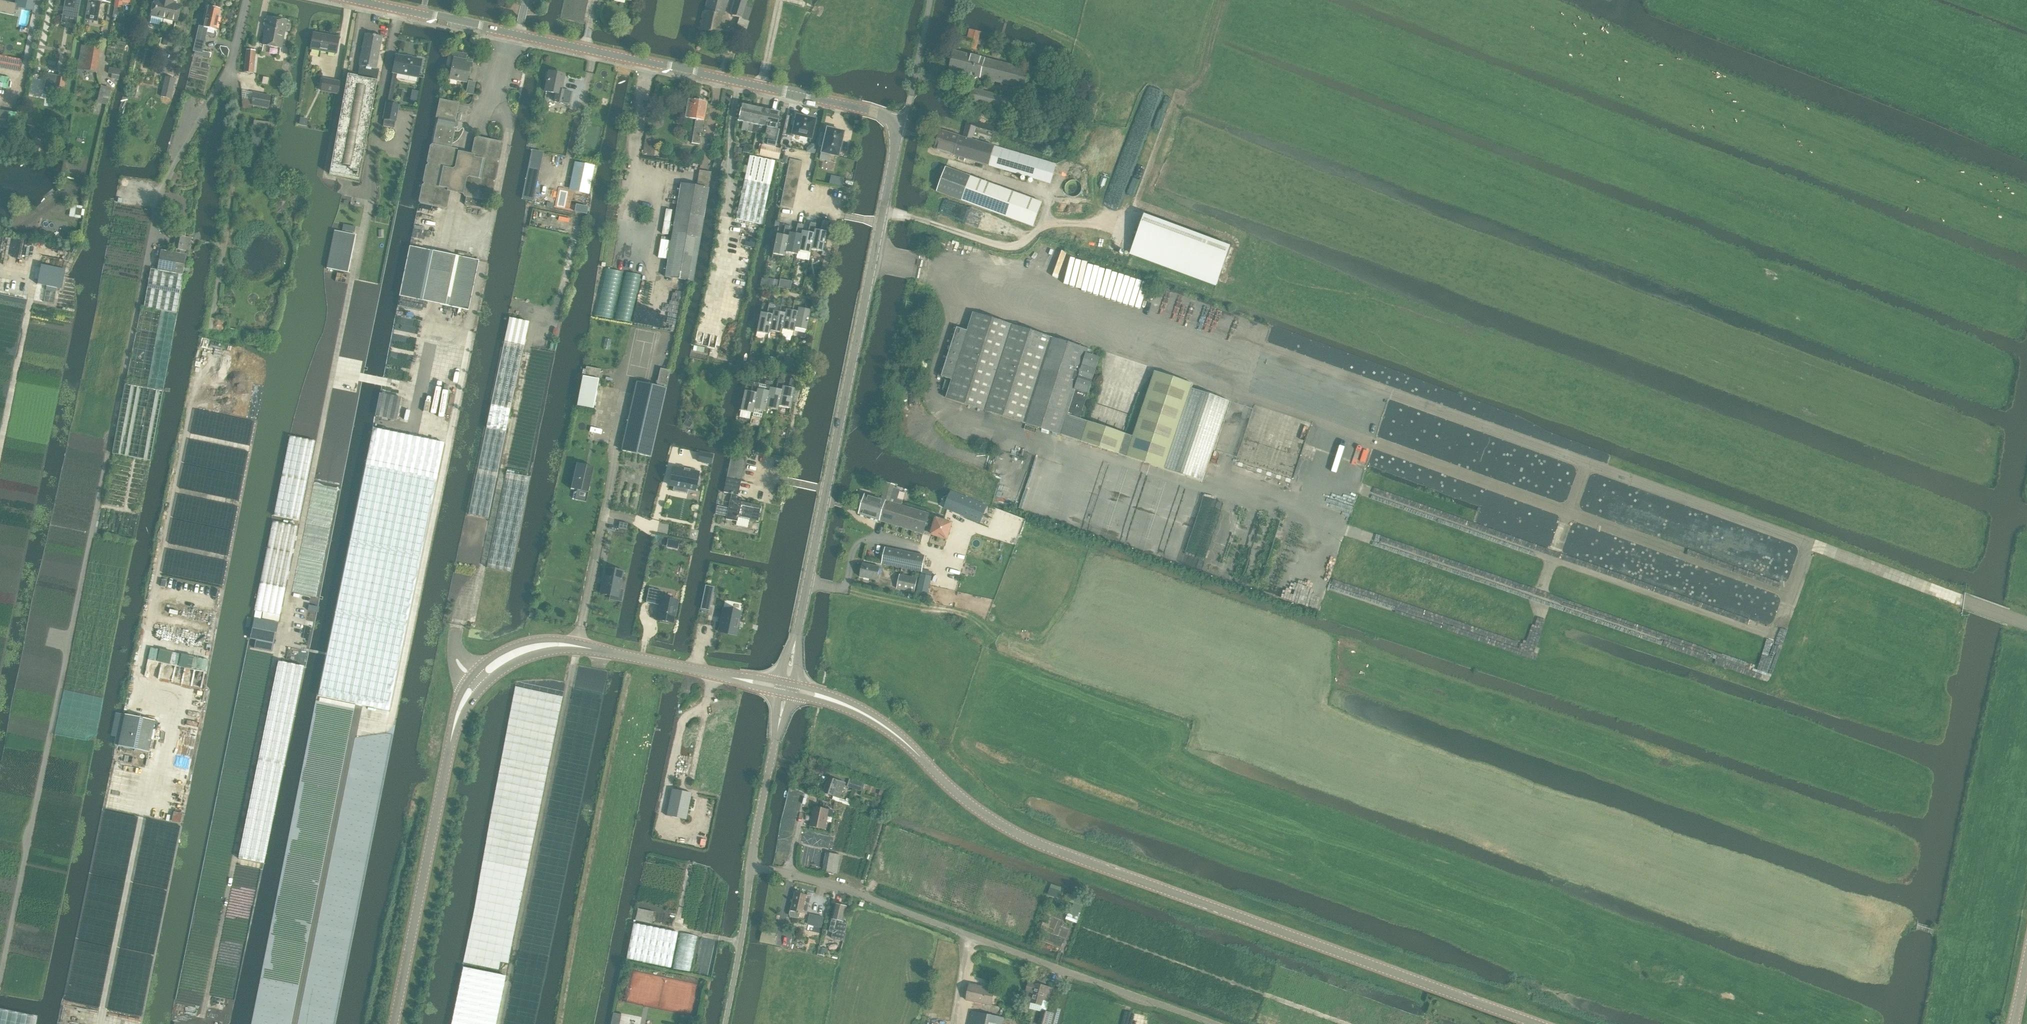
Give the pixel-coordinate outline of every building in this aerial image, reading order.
[(17,7),(33,11),(36,0),(19,0),(17,7)] [(77,16),(80,0),(66,0),(64,14),(77,16)] [(86,13),(87,14),(88,14),(98,16),(101,1),(109,3),(110,0),(89,0),(86,13)] [(114,6),(113,18),(117,19),(119,7),(121,8),(122,2),(129,3),(129,0),(116,0),(115,6),(114,6)] [(173,2),(173,0),(159,0),(159,1),(156,0),(155,0),(152,15),(177,21),(180,6),(173,4),(173,2)] [(727,0),(707,0),(700,30),(726,36),(728,25),(723,24),(725,16),(724,15),(727,0)] [(750,8),(751,4),(747,3),(747,0),(734,0),(730,14),(739,17),(739,18),(736,26),(746,29),(749,21),(748,20),(751,9),(750,8)] [(6,2),(4,13),(14,15),(16,4),(6,2)] [(193,51),(195,51),(202,53),(208,28),(215,30),(220,10),(208,7),(204,27),(200,26),(199,26),(193,51)] [(263,44),(281,47),(286,20),(269,17),(268,19),(266,18),(264,19),(263,23),(265,25),(267,26),(263,44)] [(167,29),(163,45),(171,47),(175,31),(167,29)] [(956,44),(965,47),(965,48),(976,50),(980,33),(970,30),(968,38),(958,36),(956,44)] [(336,53),(338,37),(314,33),(311,49),(336,53)] [(372,106),(377,80),(379,69),(376,68),(382,36),(374,35),(373,35),(366,33),(360,65),(363,66),(360,77),(347,75),(330,174),(359,179),(371,114),(368,114),(369,105),(372,106)] [(77,69),(83,70),(96,72),(100,48),(93,47),(81,45),(77,69)] [(245,71),(253,72),(255,50),(247,49),(245,71)] [(978,77),(1000,82),(1025,89),(1030,69),(954,50),(949,70),(968,75),(970,78),(974,79),(978,77)] [(450,68),(452,68),(450,79),(451,76),(457,78),(457,80),(466,82),(468,72),(470,72),(471,66),(465,64),(466,56),(461,55),(462,53),(453,52),(450,68)] [(396,55),(393,72),(397,73),(418,77),(422,60),(396,55)] [(120,69),(109,67),(108,73),(111,74),(111,78),(118,79),(120,69)] [(548,79),(545,91),(556,94),(554,102),(569,105),(571,92),(560,90),(564,75),(549,72),(549,73),(547,73),(546,79),(548,79)] [(58,83),(56,94),(63,95),(66,78),(47,74),(46,81),(58,83)] [(1037,78),(1035,88),(1037,91),(1043,93),(1047,91),(1049,81),(1046,77),(1041,75),(1037,78)] [(165,76),(160,96),(171,99),(176,79),(165,76)] [(338,93),(340,82),(323,78),(321,90),(338,93)] [(469,80),(466,93),(473,94),(476,82),(469,80)] [(90,88),(86,112),(109,117),(114,92),(90,88)] [(970,101),(1000,108),(1019,113),(1022,100),(973,88),(970,101)] [(252,104),(268,108),(270,95),(254,92),(252,104)] [(430,145),(427,161),(428,164),(426,165),(423,182),(424,183),(422,184),(419,201),(420,204),(444,209),(447,207),(450,191),(463,194),(464,196),(468,197),(467,202),(465,201),(464,204),(484,209),(486,201),(489,201),(491,200),(494,184),(493,181),(495,180),(498,164),(497,161),(499,160),(502,144),(500,141),(476,136),(474,138),(471,154),(459,151),(457,149),(450,147),(450,144),(452,145),(455,127),(454,127),(455,121),(459,102),(440,98),(436,117),(438,117),(433,143),(430,145)] [(706,102),(702,101),(701,101),(700,99),(696,98),(695,99),(694,99),(693,100),(687,99),(684,117),(695,119),(692,143),(699,144),(706,102)] [(384,119),(383,126),(394,128),(395,121),(398,105),(391,104),(387,103),(386,103),(383,119),(384,119)] [(741,129),(746,130),(752,106),(742,104),(738,120),(742,121),(741,129)] [(752,106),(746,130),(752,132),(756,132),(761,108),(752,106)] [(761,108),(756,132),(764,134),(770,110),(761,108)] [(770,110),(764,134),(762,144),(761,144),(759,155),(779,160),(781,149),(775,147),(779,130),(775,129),(779,112),(770,110)] [(795,121),(786,119),(782,135),(793,137),(793,134),(810,138),(814,120),(797,116),(795,121)] [(277,123),(254,120),(253,128),(276,131),(277,123)] [(935,149),(1000,168),(1050,182),(1056,163),(972,139),(976,127),(967,124),(963,136),(941,130),(935,149)] [(843,132),(827,129),(825,135),(821,133),(818,145),(823,146),(820,159),(828,161),(830,155),(837,157),(843,132)] [(259,147),(261,132),(253,131),(251,146),(259,147)] [(753,146),(745,144),(743,151),(752,153),(753,146)] [(530,160),(529,165),(540,167),(541,162),(543,152),(532,150),(531,151),(530,160)] [(761,224),(775,161),(749,155),(736,218),(761,224)] [(790,159),(788,165),(801,167),(802,161),(790,159)] [(579,164),(574,188),(581,189),(588,190),(593,167),(579,164)] [(788,165),(787,171),(800,173),(801,167),(788,165)] [(936,191),(963,201),(1034,227),(1043,202),(971,176),(946,166),(936,191)] [(697,184),(709,186),(711,172),(699,170),(697,184)] [(787,171),(786,176),(799,179),(800,173),(787,171)] [(527,173),(522,199),(526,200),(533,201),(538,175),(527,173)] [(786,176),(785,182),(798,185),(799,179),(786,176)] [(1080,193),(1081,192),(1081,191),(1082,189),(1082,188),(1082,187),(1081,186),(1081,185),(1081,184),(1080,184),(1079,183),(1079,182),(1077,181),(1075,180),(1073,180),(1072,180),(1070,181),(1068,182),(1067,183),(1066,184),(1065,186),(1065,187),(1065,188),(1065,189),(1065,190),(1065,191),(1065,192),(1066,193),(1066,194),(1067,195),(1068,196),(1070,196),(1071,197),(1072,197),(1074,197),(1075,197),(1077,196),(1078,196),(1079,195),(1080,194),(1080,193)] [(785,182),(784,188),(796,190),(798,185),(785,182)] [(665,277),(690,281),(692,281),(708,187),(681,183),(665,277)] [(784,188),(783,194),(795,196),(796,190),(784,188)] [(783,194),(781,200),(794,202),(795,196),(783,194)] [(780,205),(790,207),(793,208),(794,202),(781,200),(780,205)] [(1230,247),(1145,215),(1131,252),(1216,284),(1230,247)] [(816,223),(810,253),(811,249),(822,252),(828,222),(823,221),(821,231),(815,229),(816,223)] [(803,225),(797,255),(798,251),(810,253),(816,223),(810,222),(808,232),(802,231),(804,225),(803,225)] [(342,230),(355,233),(356,226),(343,224),(342,230)] [(791,227),(785,256),(786,252),(797,255),(803,225),(798,224),(796,234),(790,232),(791,227)] [(773,254),(785,256),(791,227),(785,225),(783,235),(777,234),(773,254)] [(334,230),(326,268),(348,273),(356,235),(334,230)] [(174,249),(189,252),(191,237),(177,235),(174,249)] [(410,247),(400,296),(469,310),(479,261),(410,247)] [(189,267),(189,266),(185,265),(187,255),(162,250),(158,270),(183,274),(184,273),(188,273),(189,272),(189,271),(190,270),(190,269),(190,268),(190,267),(189,267)] [(602,263),(595,306),(682,321),(689,282),(610,269),(611,265),(602,263)] [(41,265),(37,284),(47,286),(57,288),(61,289),(65,269),(41,265)] [(183,275),(150,269),(144,307),(176,313),(183,275)] [(776,289),(778,281),(770,279),(768,288),(776,289)] [(46,290),(44,301),(54,303),(56,292),(46,290)] [(799,302),(794,328),(806,330),(812,300),(806,299),(805,309),(799,308),(800,302),(799,302)] [(787,304),(782,329),(794,332),(794,328),(799,302),(794,301),(792,311),(786,309),(788,304),(787,304)] [(774,305),(769,331),(781,333),(782,329),(787,304),(781,302),(779,312),(774,311),(775,305),(774,305)] [(769,335),(769,331),(774,305),(769,304),(767,314),(760,312),(756,332),(769,335)] [(946,398),(1000,415),(1039,428),(1203,482),(1230,401),(1192,389),(1193,384),(1155,371),(1133,436),(1079,418),(1087,394),(1088,394),(1099,358),(1090,355),(1091,350),(1000,321),(974,312),(968,331),(957,328),(942,376),(952,379),(946,398)] [(529,322),(509,318),(504,342),(524,346),(529,322)] [(504,342),(468,514),(488,518),(524,346),(504,342)] [(587,367),(585,376),(599,379),(601,370),(587,367)] [(622,450),(649,456),(651,456),(670,371),(660,368),(656,386),(637,381),(622,450)] [(577,405),(593,409),(599,380),(583,376),(577,405)] [(784,380),(777,410),(778,410),(779,406),(790,409),(797,379),(791,378),(789,387),(782,386),(784,380)] [(771,382),(765,411),(766,408),(777,410),(784,380),(778,379),(776,389),(770,388),(772,382),(771,382)] [(759,383),(753,413),(752,417),(762,419),(764,411),(765,411),(771,382),(766,381),(765,385),(759,383)] [(740,411),(753,413),(759,383),(752,382),(750,392),(744,391),(740,411)] [(125,384),(112,454),(150,461),(162,391),(125,384)] [(380,393),(375,416),(392,419),(396,397),(380,393)] [(389,711),(444,443),(373,428),(318,697),(389,711)] [(299,521),(315,441),(289,436),(273,516),(299,521)] [(699,461),(699,462),(711,464),(712,455),(701,453),(699,461)] [(731,454),(730,460),(745,463),(746,457),(731,454)] [(730,460),(729,466),(743,469),(745,463),(730,460)] [(576,463),(571,489),(588,493),(593,467),(576,463)] [(729,466),(728,472),(742,475),(743,469),(729,466)] [(673,486),(674,486),(688,489),(695,490),(698,473),(689,471),(690,470),(689,469),(689,471),(684,470),(685,469),(684,468),(684,470),(676,468),(673,486)] [(506,472),(486,567),(511,572),(530,477),(506,472)] [(728,472),(726,478),(739,481),(741,481),(742,475),(728,472)] [(731,494),(728,508),(717,506),(715,514),(726,516),(726,519),(736,521),(736,525),(747,527),(749,520),(759,522),(762,506),(735,501),(739,481),(726,478),(723,492),(731,494)] [(895,486),(887,483),(881,500),(866,495),(860,515),(923,534),(929,514),(896,504),(900,490),(894,488),(895,486)] [(951,491),(944,508),(980,523),(987,506),(951,491)] [(951,523),(936,519),(932,534),(947,539),(951,523)] [(273,521),(254,610),(263,612),(262,618),(278,621),(280,615),(298,526),(273,521)] [(925,556),(886,548),(882,564),(921,572),(925,556)] [(860,577),(876,581),(879,568),(863,564),(860,577)] [(618,598),(623,572),(605,569),(600,594),(618,598)] [(897,589),(914,592),(917,579),(900,575),(897,589)] [(677,601),(661,597),(663,591),(649,588),(646,602),(659,605),(656,620),(659,621),(659,622),(669,624),(669,623),(672,623),(674,616),(676,616),(677,608),(676,608),(677,601)] [(703,597),(700,609),(709,611),(709,610),(709,609),(711,599),(703,597)] [(740,612),(723,609),(718,632),(735,635),(740,612)] [(254,619),(250,639),(274,643),(277,623),(254,619)] [(155,720),(124,714),(118,745),(148,752),(155,720)] [(824,793),(839,798),(844,782),(829,778),(824,793)] [(847,786),(862,792),(865,784),(850,778),(847,786)] [(672,789),(666,816),(686,820),(691,793),(672,789)] [(825,829),(828,815),(832,816),(833,811),(814,807),(810,826),(825,829)] [(180,823),(182,814),(174,812),(172,822),(180,823)] [(673,830),(657,826),(654,836),(670,840),(673,830)] [(823,870),(837,872),(840,854),(826,851),(823,870)] [(795,893),(790,916),(791,917),(797,919),(799,917),(800,913),(807,915),(811,897),(795,893)] [(836,904),(829,932),(833,933),(831,939),(843,942),(845,932),(847,922),(843,921),(847,907),(836,904)] [(635,920),(651,923),(654,911),(638,908),(635,920)] [(810,914),(808,925),(821,928),(824,918),(810,914)] [(626,958),(670,967),(677,931),(633,922),(626,958)] [(774,945),(776,934),(761,931),(759,942),(774,945)] [(820,947),(818,954),(826,956),(827,955),(827,953),(827,951),(826,951),(827,949),(820,947)] [(451,1023),(495,1023),(505,976),(463,967),(451,1023)] [(1039,1023),(1051,1023),(1053,1014),(1046,1012),(1052,988),(1036,984),(1036,985),(1028,983),(1026,991),(1028,991),(1024,1007),(1042,1012),(1039,1023)] [(991,1005),(994,990),(970,984),(966,1000),(991,1005)] [(36,1018),(0,1010),(0,1023),(35,1023),(36,1018)] [(1003,1018),(972,1012),(969,1023),(1002,1023),(1003,1018)]
